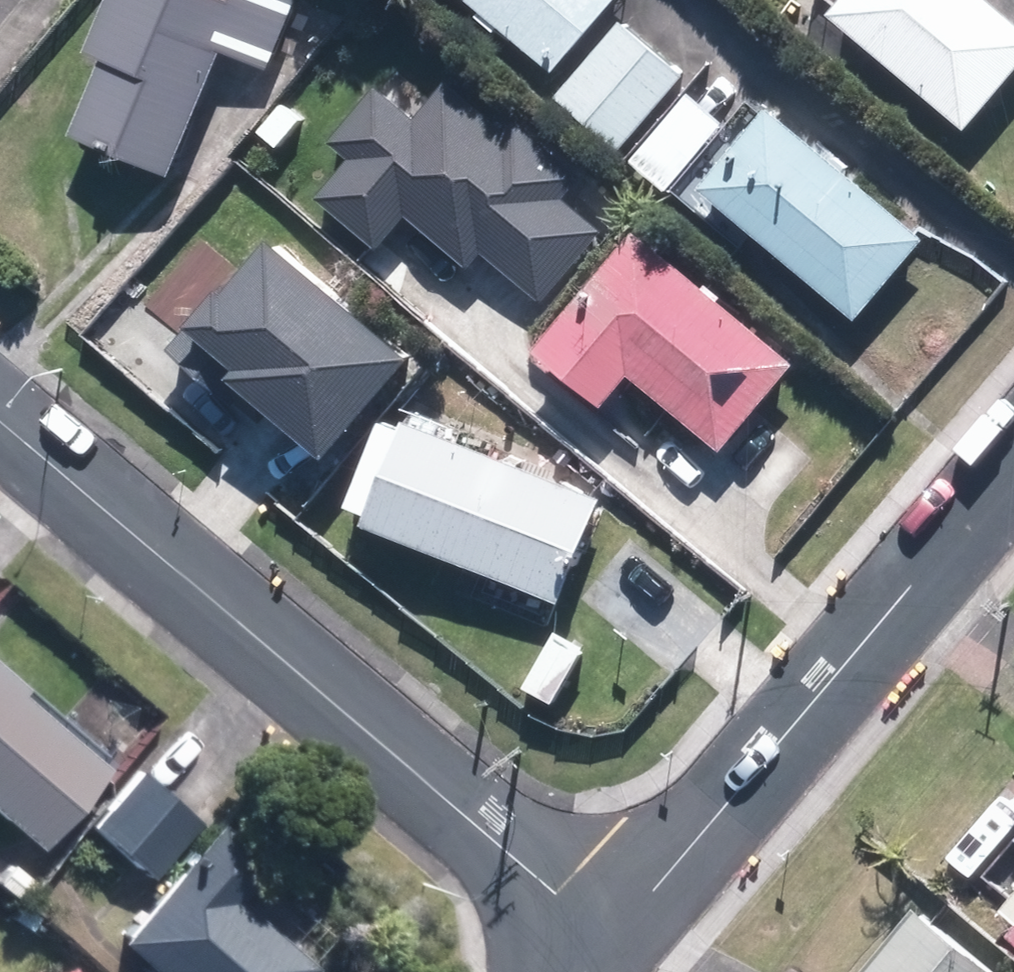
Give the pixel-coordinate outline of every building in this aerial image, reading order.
[(161,181),(214,56),(256,73),(287,0),(227,0),(225,5),(214,0),(105,0),(81,55),(100,63),(67,141),(161,181)] [(551,72),(614,0),(468,0),(551,72)] [(963,134),(1013,73),(1013,27),(982,0),(844,0),(828,19),(963,134)] [(558,104),(620,154),(683,75),(622,25),(558,104)] [(409,122),(371,90),(328,141),(351,160),(318,200),(375,248),(404,215),(465,266),(476,252),(538,303),(601,229),(557,192),(575,170),(515,119),(497,141),(436,90),(409,122)] [(636,161),(673,194),(730,127),(693,94),(636,161)] [(700,193),(852,325),(923,244),(771,112),(700,193)] [(627,372),(715,447),(789,361),(636,230),(535,346),(601,404),(627,372)] [(404,362),(264,245),(189,333),(234,371),(226,380),(321,460),(404,362)] [(382,530),(572,605),(587,568),(590,569),(616,504),(424,428),(421,435),(401,427),(367,512),(386,520),(382,530)] [(51,857),(52,856),(120,776),(34,703),(38,699),(0,667),(0,814),(51,857)] [(94,837),(154,887),(200,830),(207,822),(148,774),(94,837)] [(1009,789),(946,862),(982,894),(1013,856),(1013,794),(1009,789)] [(149,971),(319,971),(244,909),(272,876),(223,833),(124,950),(149,971)] [(934,912),(885,971),(1008,971),(934,912)]
